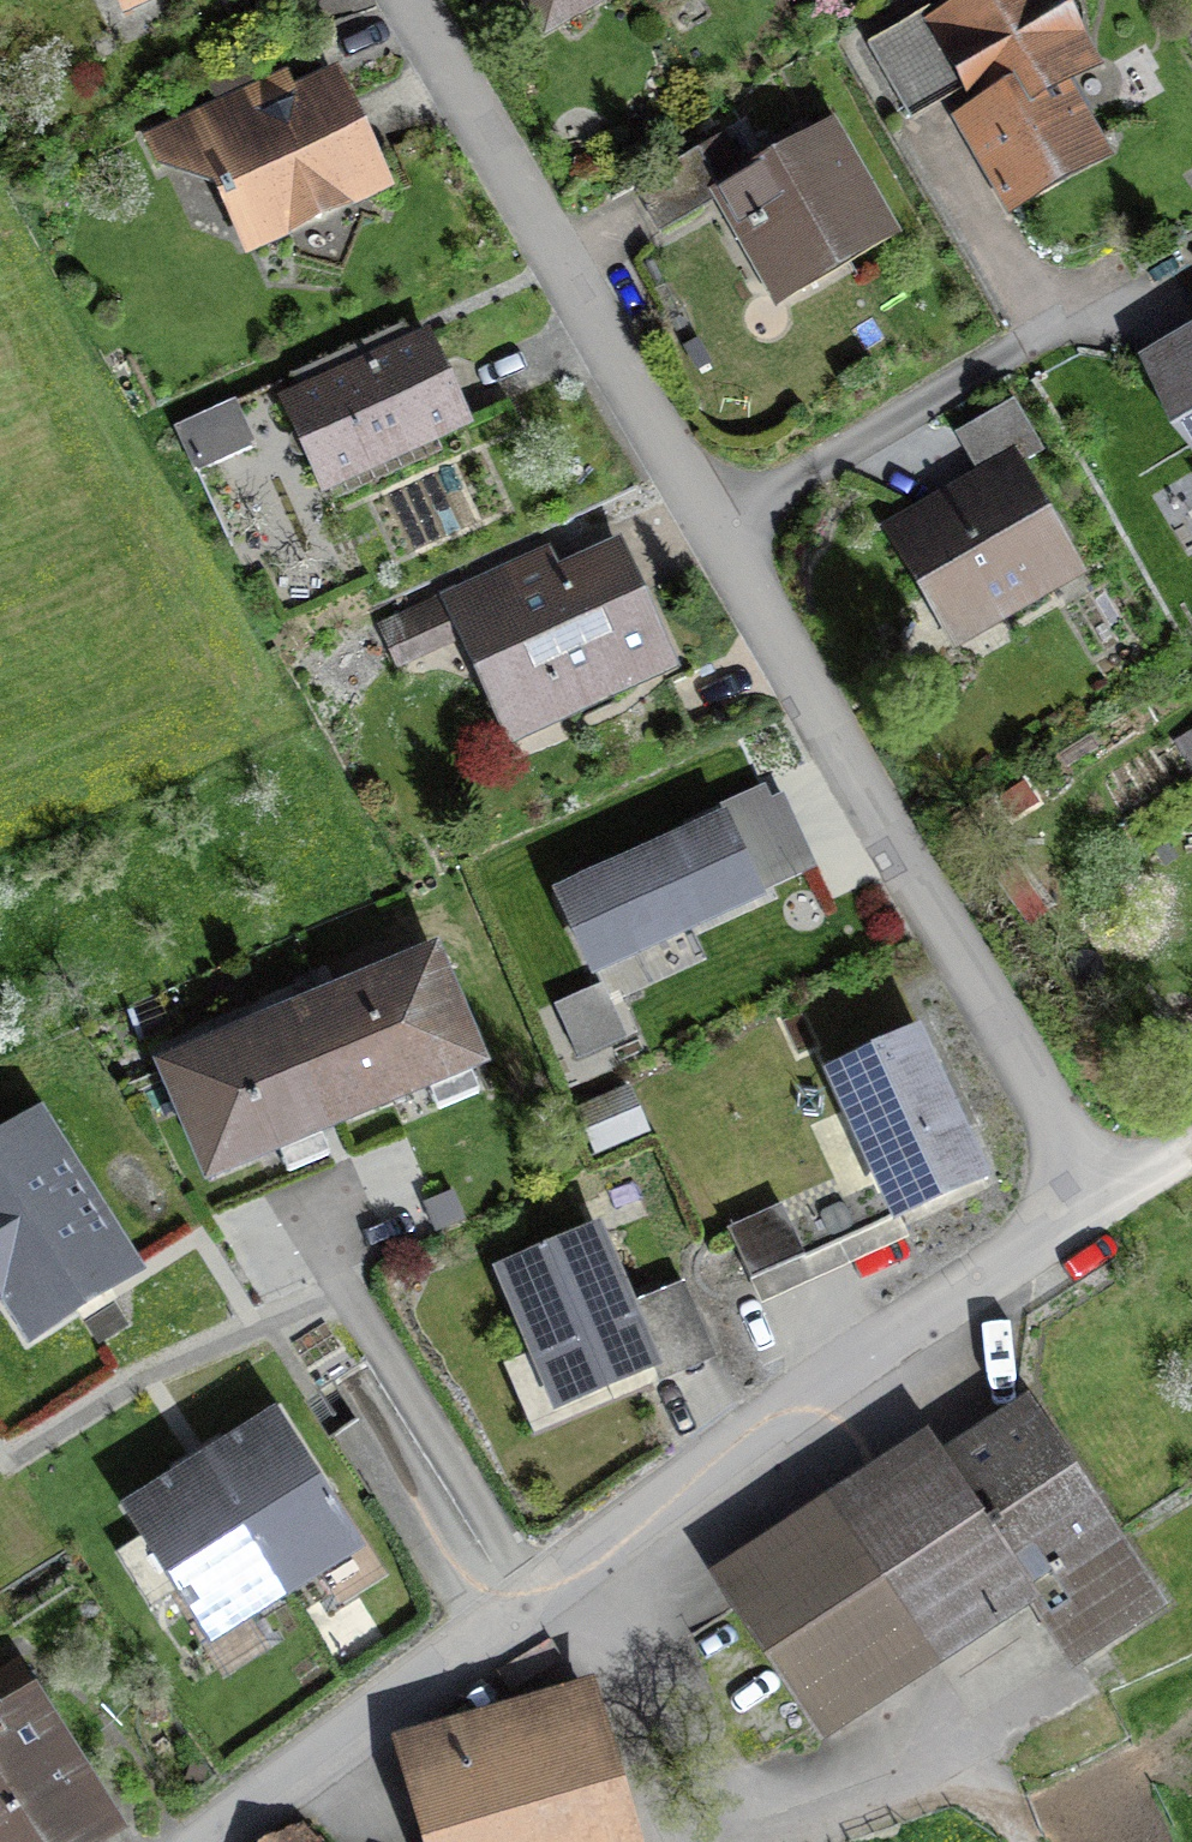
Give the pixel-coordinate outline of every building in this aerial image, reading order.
[(129,23),(178,0),(118,0),(129,23)] [(558,47),(637,0),(530,0),(558,47)] [(931,23),(979,109),(959,121),(1018,224),(1122,165),(1086,101),(1124,79),(1079,0),(972,0),(931,23)] [(344,57),(143,138),(157,179),(225,204),(251,274),(411,201),(344,57)] [(851,127),(717,203),(784,321),(919,245),(851,127)] [(1145,356),(1191,439),(1191,330),(1145,356)] [(441,337),(288,404),(330,500),(483,432),(441,337)] [(250,417),(191,442),(206,479),(266,454),(250,417)] [(1026,455),(891,530),(965,663),(1100,588),(1026,455)] [(615,518),(381,623),(407,679),(471,651),(519,757),(689,681),(615,518)] [(824,879),(778,783),(561,885),(607,982),(824,879)] [(459,944),(164,1068),(223,1208),(518,1084),(459,944)] [(597,983),(558,1002),(584,1056),(624,1037),(597,983)] [(1016,1202),(931,1019),(822,1069),(871,1174),(733,1237),(770,1316),(1016,1202)] [(0,1146),(0,1350),(11,1368),(162,1273),(59,1109),(0,1146)] [(617,1221),(494,1266),(550,1417),(673,1371),(617,1221)] [(1149,1574),(1025,1375),(714,1568),(838,1767),(1149,1574)] [(273,1418),(202,1463),(282,1591),(354,1546),(273,1418)] [(282,1591),(202,1463),(131,1508),(211,1636),(282,1591)] [(35,1677),(0,1700),(0,1841),(142,1841),(35,1677)] [(411,1744),(440,1841),(659,1841),(608,1682),(411,1744)] [(287,1831),(271,1841),(296,1841),(287,1831)]
